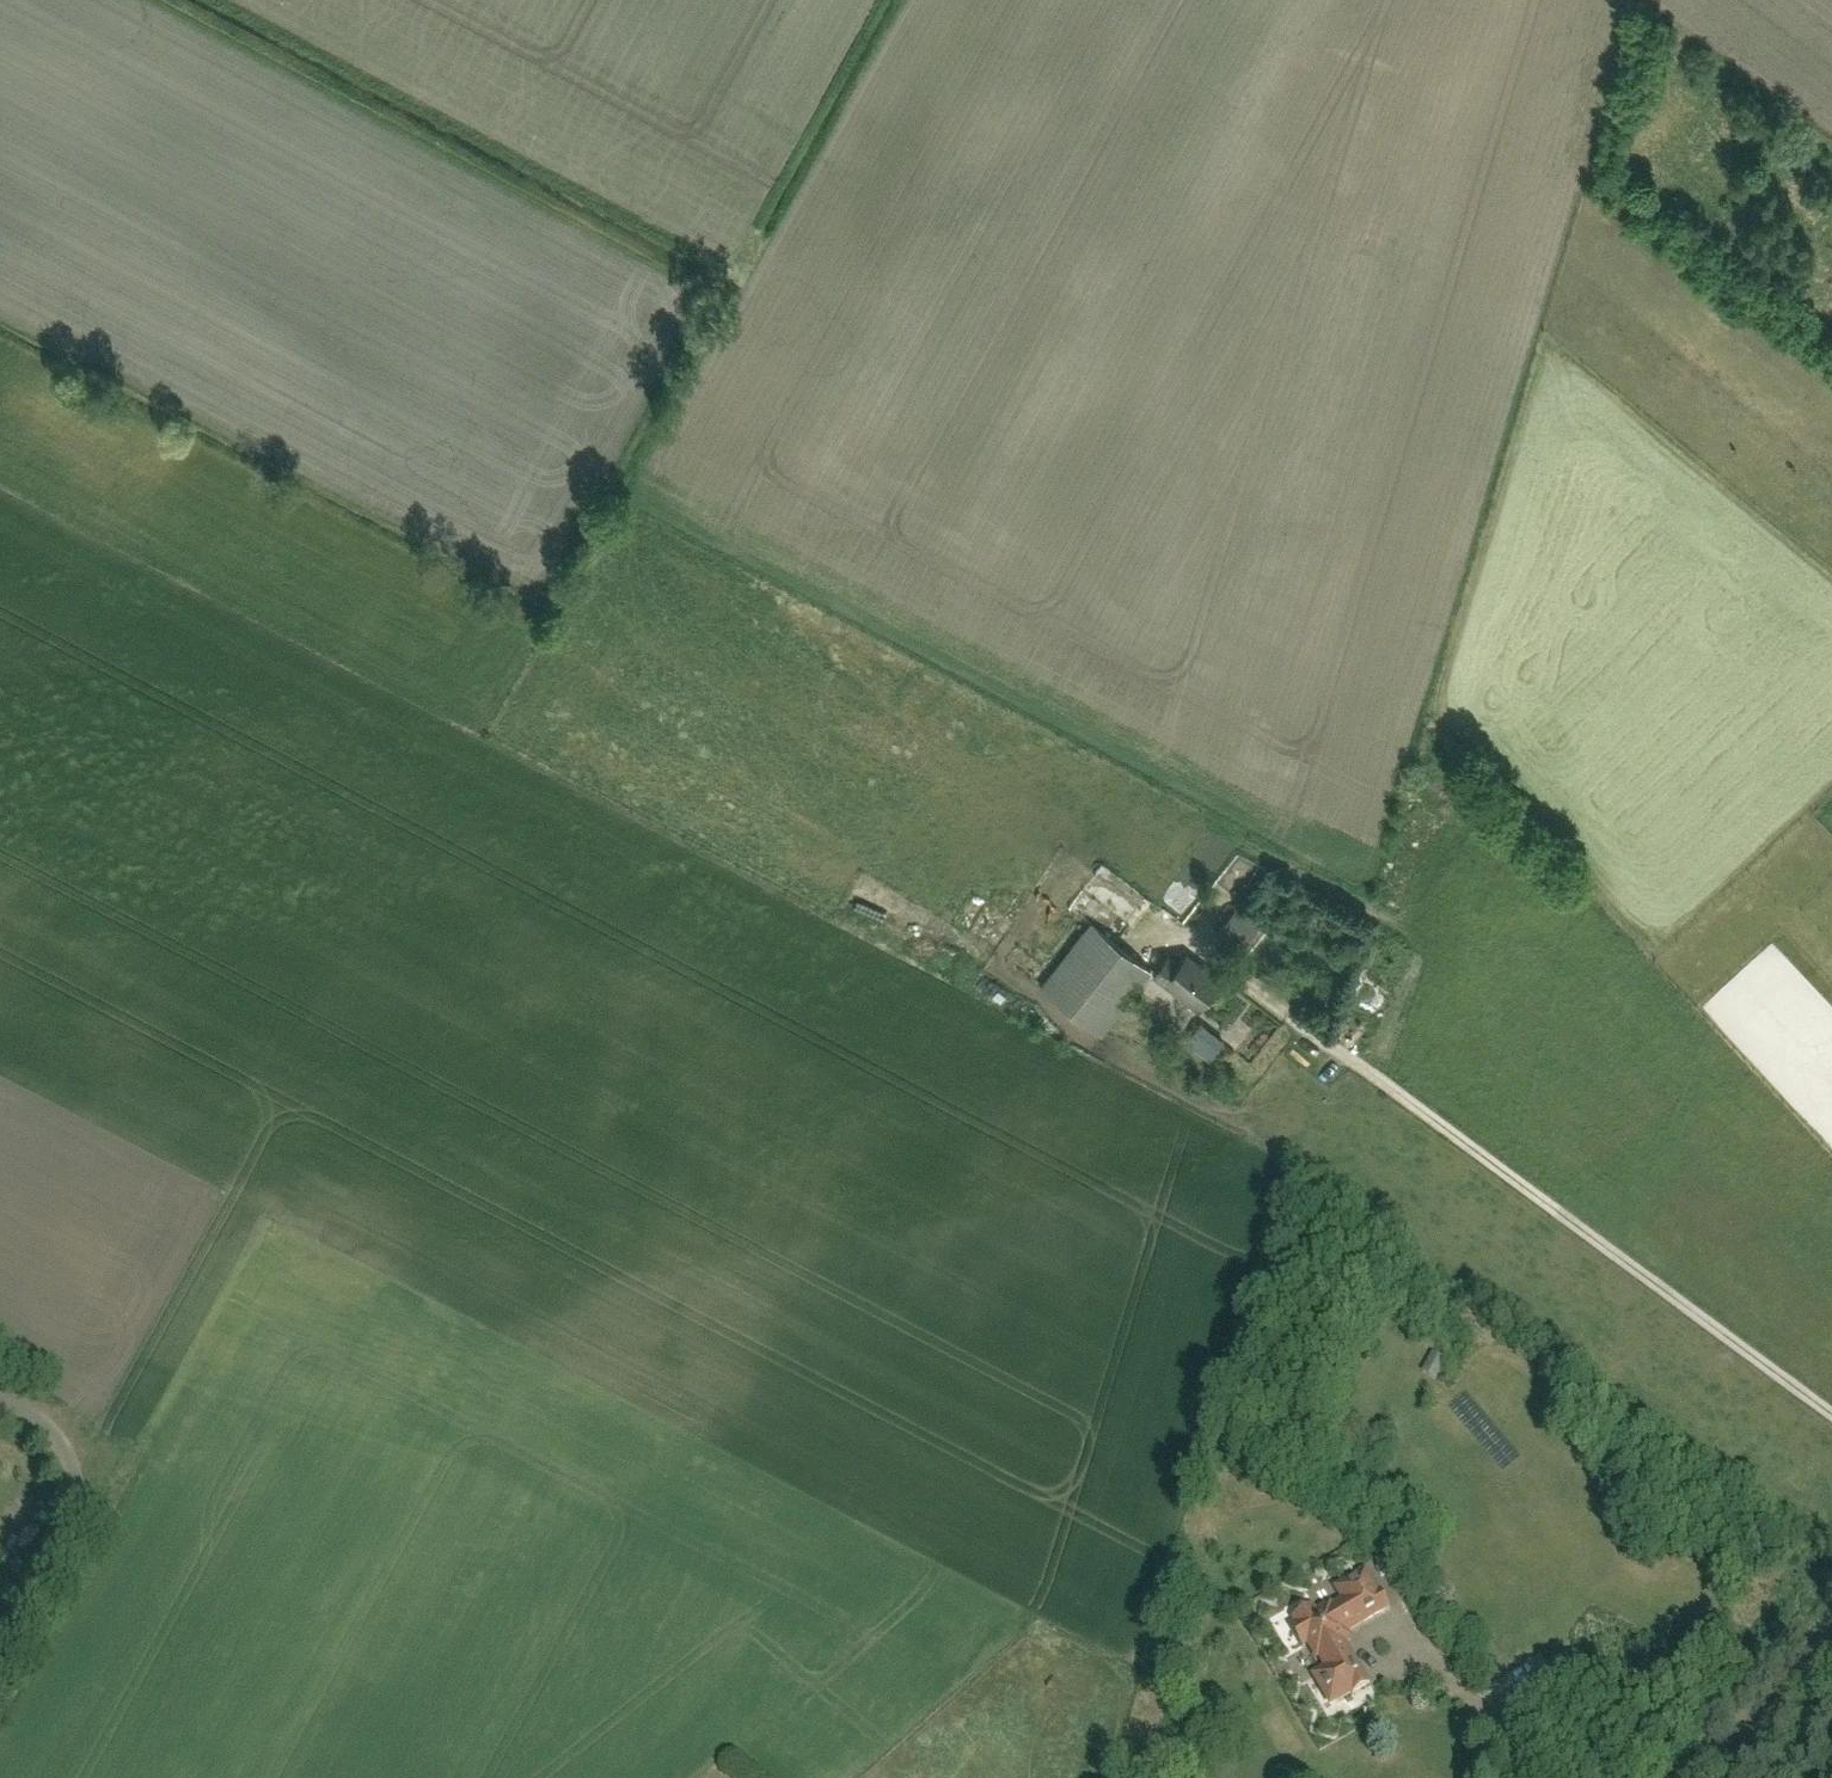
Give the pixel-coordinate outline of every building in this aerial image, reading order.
[(1241,950),(1260,928),(1237,908),(1218,930),(1241,950)] [(1100,1035),(1151,971),(1091,923),(1040,987),(1100,1035)] [(1198,1010),(1221,982),(1188,955),(1179,965),(1168,957),(1154,975),(1198,1010)] [(1388,986),(1390,970),(1371,968),(1369,984),(1388,986)] [(1447,1360),(1433,1352),(1422,1372),(1437,1380),(1447,1360)] [(1388,1609),(1389,1608),(1379,1591),(1378,1592),(1379,1593),(1378,1594),(1365,1572),(1337,1588),(1344,1601),(1332,1608),(1330,1605),(1316,1614),(1313,1609),(1314,1608),(1313,1607),(1292,1619),(1293,1620),(1294,1619),(1297,1624),(1292,1627),(1291,1626),(1290,1627),(1302,1648),(1303,1647),(1303,1646),(1308,1643),(1316,1657),(1319,1656),(1326,1668),(1314,1675),(1331,1704),(1352,1691),(1353,1692),(1352,1693),(1352,1694),(1370,1684),(1369,1683),(1367,1684),(1343,1642),(1349,1638),(1346,1632),(1387,1607),(1388,1609)]
